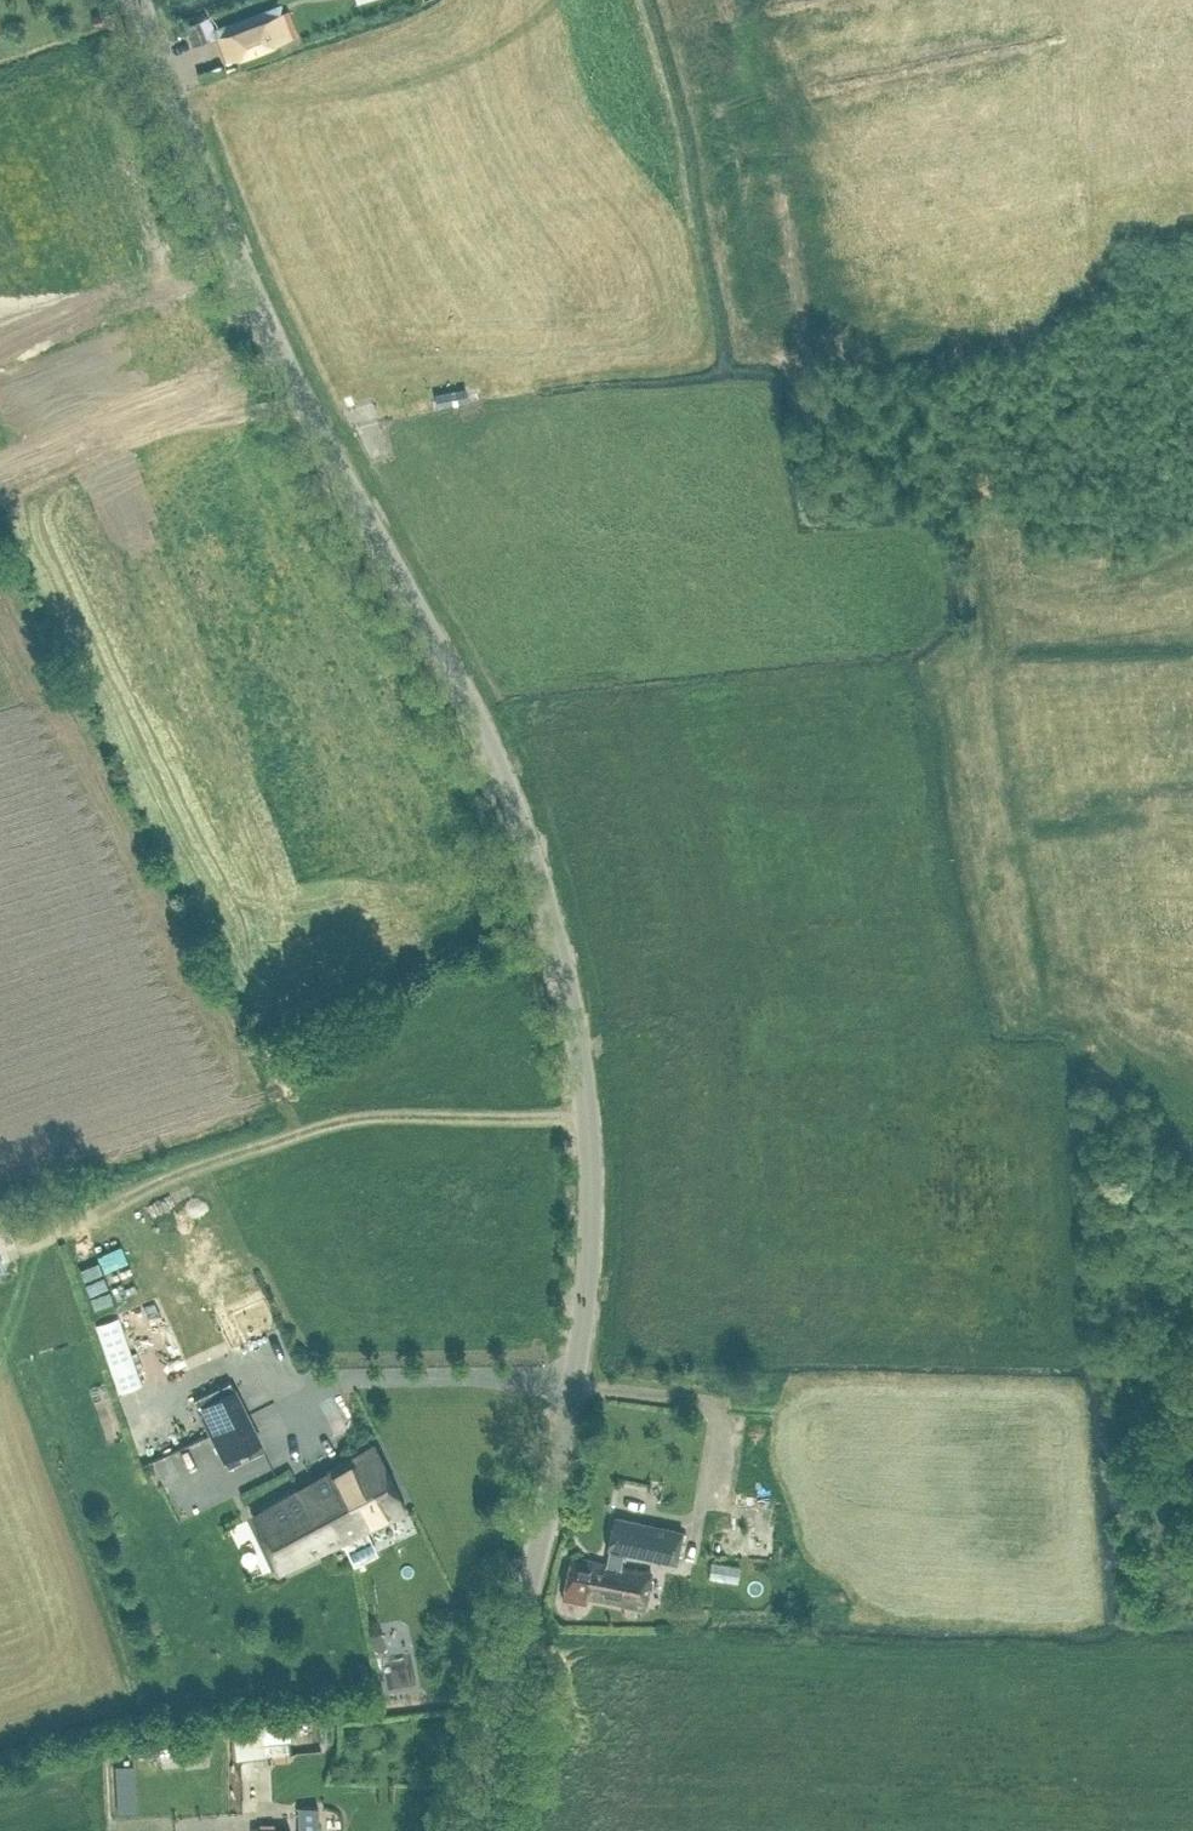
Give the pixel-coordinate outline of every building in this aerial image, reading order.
[(223,60),(239,54),(272,41),(297,32),(288,8),(214,36),(223,60)] [(229,1380),(191,1398),(225,1464),(263,1446),(229,1380)] [(373,1444),(310,1476),(343,1540),(405,1508),(373,1444)] [(310,1476),(249,1506),(282,1571),(343,1540),(310,1476)] [(766,1544),(767,1511),(734,1510),(733,1543),(766,1544)] [(570,1554),(562,1595),(584,1600),(586,1594),(643,1606),(651,1571),(620,1564),(623,1550),(675,1561),(682,1528),(614,1514),(608,1547),(609,1547),(605,1561),(570,1554)] [(285,1718),(286,1744),(300,1743),(299,1717),(285,1718)] [(275,1718),(246,1718),(246,1749),(275,1749),(275,1718)] [(235,1723),(237,1756),(246,1755),(245,1722),(235,1723)] [(298,1805),(299,1830),(318,1830),(317,1805),(298,1805)]
